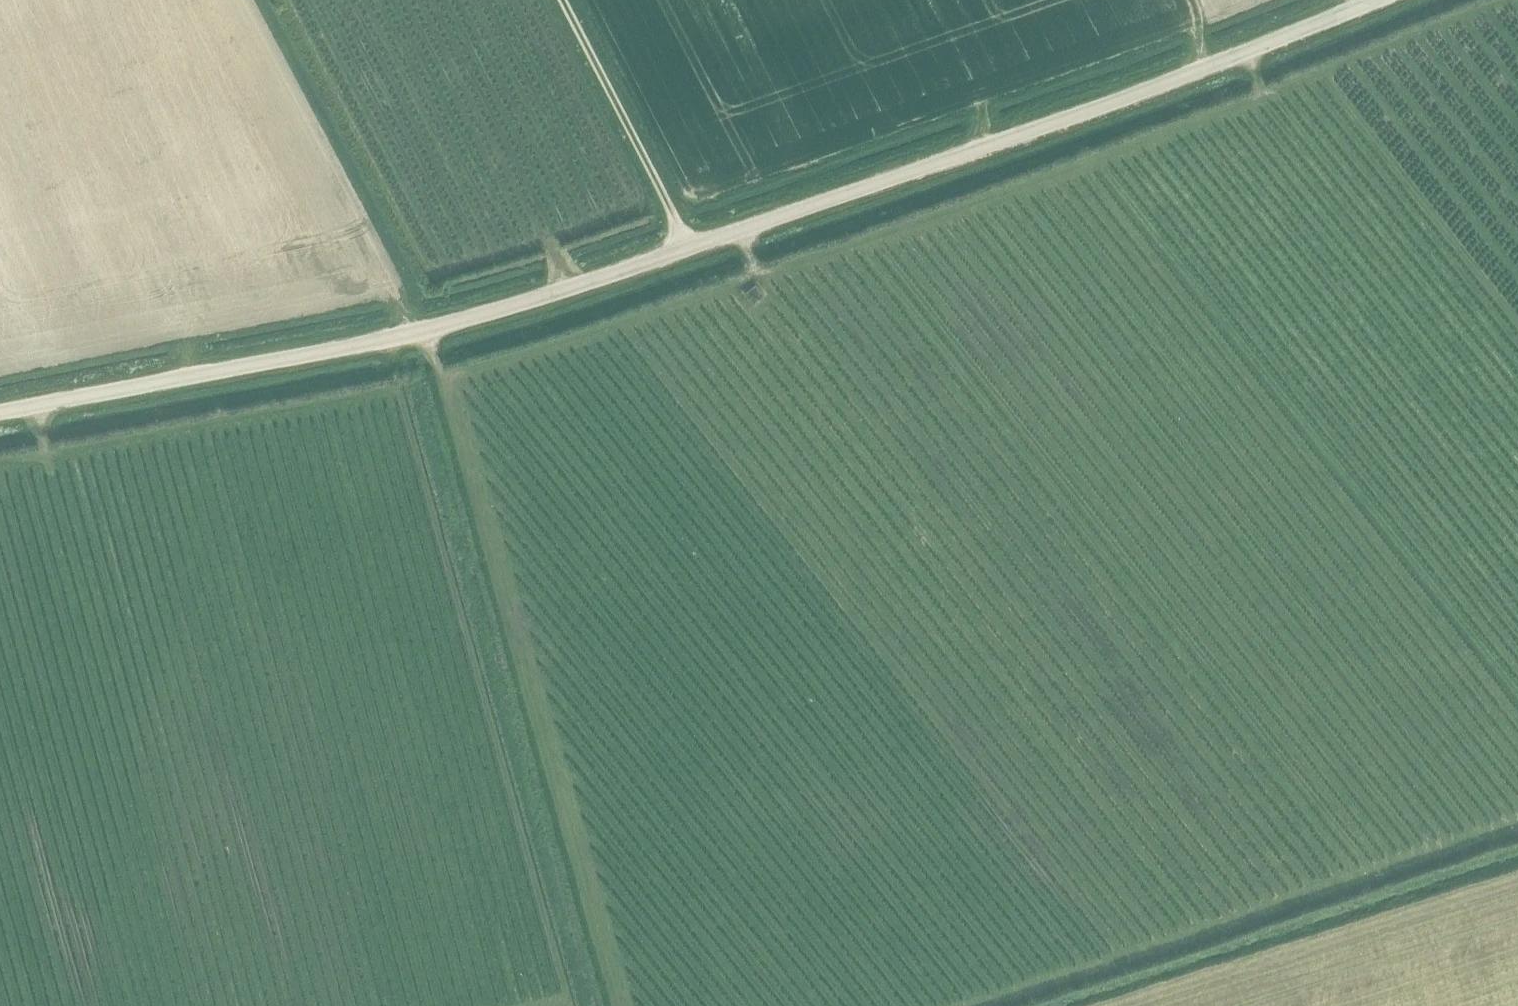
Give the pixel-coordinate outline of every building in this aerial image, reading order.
[(1195,15),(1218,15),(1218,0),(1194,0),(1195,15)]
